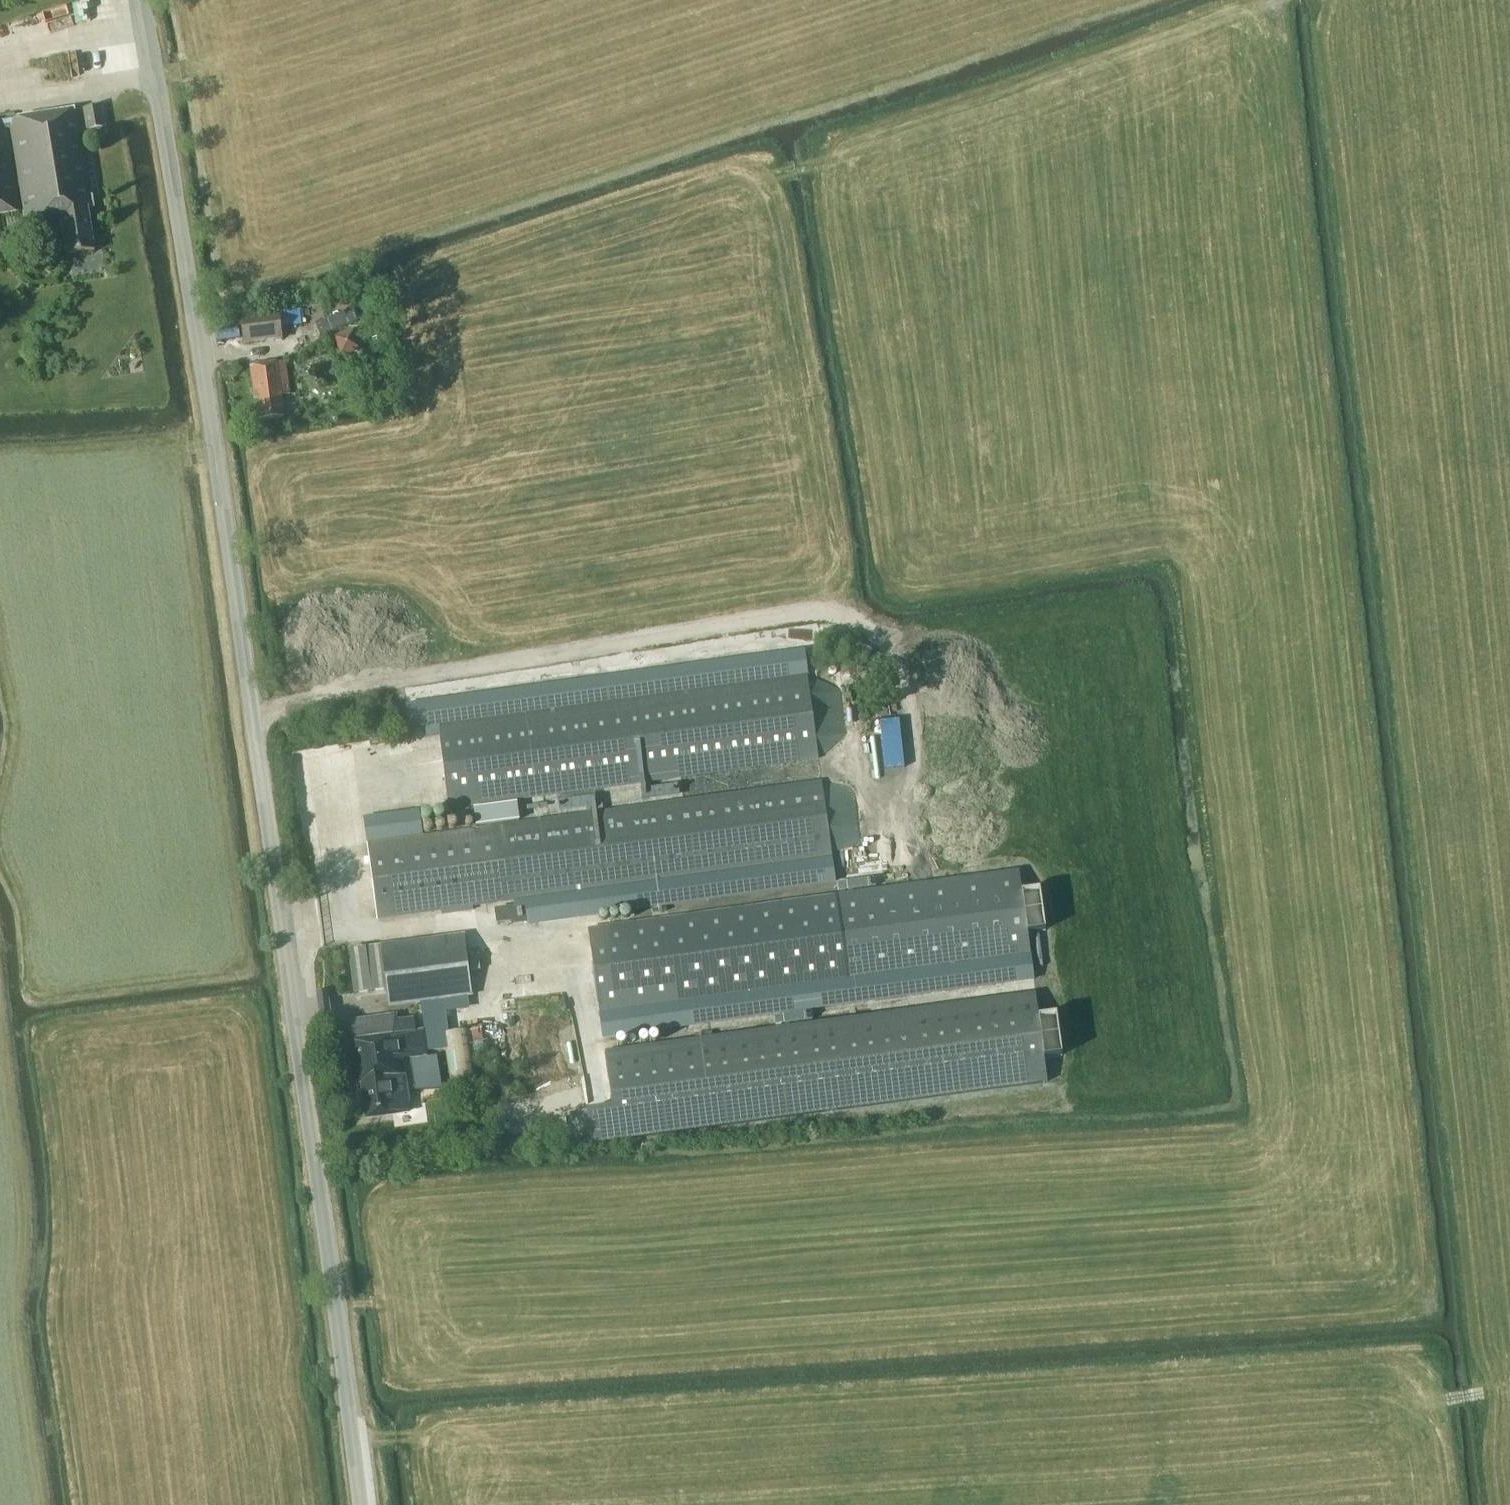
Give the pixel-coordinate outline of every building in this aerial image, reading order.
[(97,195),(87,130),(104,127),(101,105),(83,108),(0,121),(0,213),(23,210),(27,231),(63,225),(68,255),(94,251),(87,209),(94,208),(92,196),(97,195)] [(295,326),(292,309),(241,317),(246,345),(284,339),(282,328),(295,326)] [(353,309),(316,323),(321,336),(358,322),(353,309)] [(289,395),(284,361),(249,366),(254,399),(256,399),(260,420),(283,417),(280,396),(289,395)] [(860,842),(853,785),(822,781),(822,780),(520,822),(517,800),(820,759),(820,756),(846,734),(842,690),(809,677),(806,649),(407,704),(410,730),(426,727),(427,738),(439,737),(449,811),(474,808),(476,828),(424,835),(420,810),(364,817),(378,918),(514,899),(515,906),(495,909),(497,924),(512,922),(513,925),(529,923),(529,925),(836,884),(832,852),(860,842)] [(1031,955),(1019,870),(835,894),(589,928),(604,1039),(1035,981),(1031,955)] [(387,989),(389,1007),(472,996),(464,935),(381,946),(387,989)] [(354,994),(387,989),(381,946),(348,948),(354,994)] [(1035,993),(606,1052),(618,1141),(1048,1082),(1035,993)] [(398,1032),(348,1039),(353,1083),(361,1082),(366,1117),(392,1112),(391,1105),(407,1103),(402,1059),(428,1055),(425,1031),(415,1032),(413,1018),(396,1021),(398,1032)] [(479,1088),(469,1029),(442,1033),(452,1093),(479,1088)]
